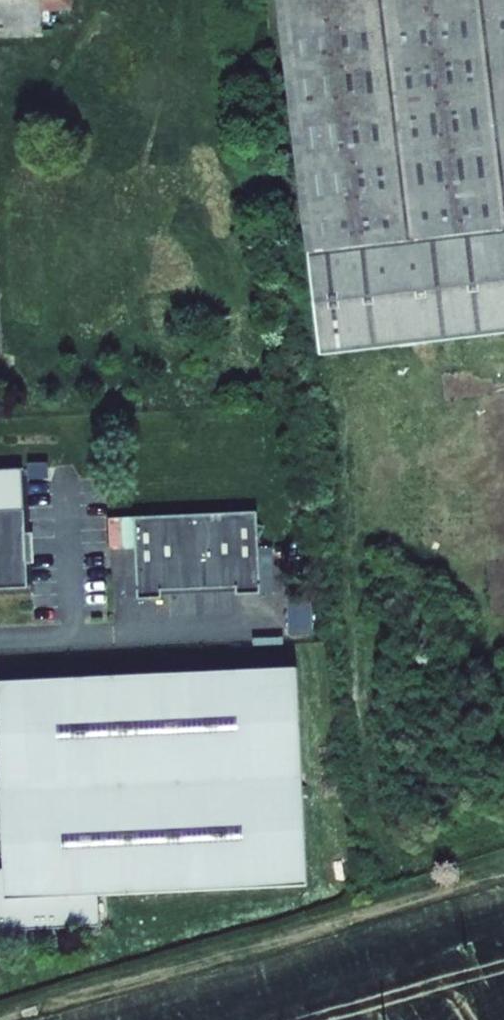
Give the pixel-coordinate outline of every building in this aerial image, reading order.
[(42,10),(71,10),(70,0),(41,0),(42,10)] [(297,76),(329,342),(503,322),(503,0),(287,0),(297,76)] [(42,35),(37,1),(20,4),(25,37),(42,35)] [(24,508),(22,468),(0,469),(0,509),(24,508)] [(28,588),(24,508),(0,509),(0,589),(28,588)] [(237,595),(261,594),(257,511),(134,517),(138,600),(163,598),(162,591),(236,587),(237,595)] [(297,668),(0,682),(0,775),(4,869),(0,869),(0,931),(99,927),(98,896),(308,886),(297,668)]
